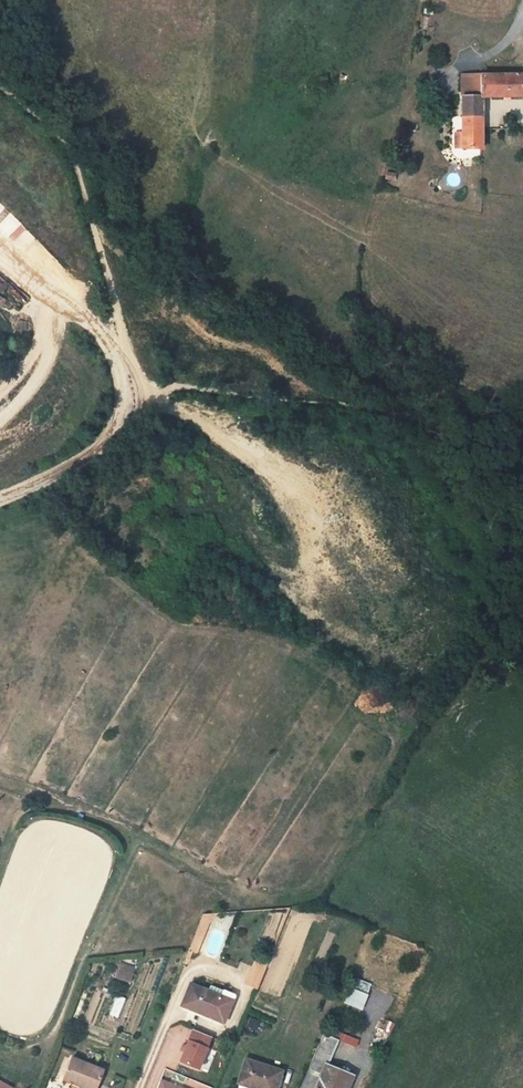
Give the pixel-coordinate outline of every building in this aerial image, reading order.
[(521,74),(507,75),(507,97),(522,97),(521,74)] [(460,98),(480,97),(480,75),(460,75),(460,98)] [(504,75),(480,75),(480,97),(504,97),(504,75)] [(480,97),(460,98),(461,120),(480,120),(480,97)] [(480,120),(461,120),(461,134),(461,147),(461,149),(480,149),(480,120)] [(209,928),(194,962),(191,969),(200,973),(212,944),(224,927),(209,928)] [(253,958),(242,985),(256,990),(267,963),(253,958)] [(129,982),(135,967),(119,961),(114,976),(129,982)] [(341,1002),(360,1010),(371,984),(352,976),(341,1002)] [(139,991),(123,983),(120,992),(134,999),(139,991)] [(210,1009),(192,1000),(182,1021),(200,1029),(201,1026),(212,1032),(213,1032),(224,1009),(212,1003),(210,1009)] [(213,1032),(212,1032),(211,1035),(223,1041),(235,1014),(224,1009),(213,1032)] [(342,1046),(329,1039),(318,1066),(331,1072),(342,1046)] [(215,1048),(197,1041),(190,1057),(188,1061),(183,1072),(201,1080),(215,1048)] [(285,1076),(248,1066),(243,1087),(282,1087),(285,1076)] [(318,1066),(308,1087),(351,1087),(353,1083),(354,1081),(331,1072),(318,1066)] [(71,1070),(62,1087),(101,1087),(103,1084),(71,1070)] [(0,1079),(0,1087),(17,1087),(0,1079)]
